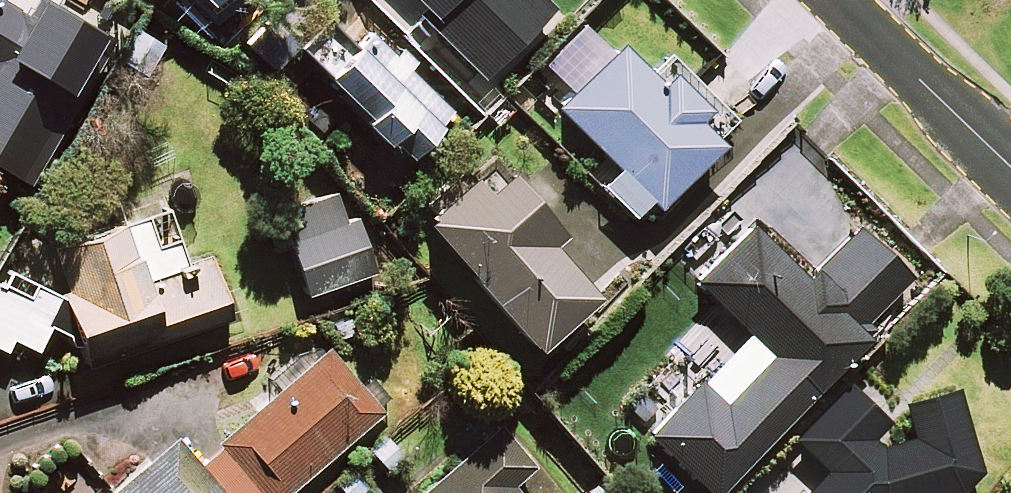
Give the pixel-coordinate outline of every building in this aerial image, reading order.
[(0,0),(0,166),(25,181),(83,84),(92,90),(119,44),(46,0),(36,0),(27,16),(0,0)] [(218,18),(237,0),(201,0),(218,18)] [(429,14),(423,20),(480,77),(551,7),(544,0),(415,0),(429,14)] [(297,39),(271,17),(247,46),(274,68),(297,39)] [(348,55),(323,28),(300,48),(403,158),(448,116),(371,33),(348,55)] [(651,79),(615,43),(554,106),(655,204),(717,141),(693,118),(705,106),(664,66),(651,79)] [(557,232),(491,156),(420,217),(532,347),(590,297),(544,243),(557,232)] [(348,196),(281,216),(304,294),(371,274),(348,196)] [(187,276),(164,208),(47,248),(86,365),(226,319),(209,268),(187,276)] [(857,228),(810,277),(751,222),(696,281),(749,331),(650,437),(710,492),(717,492),(865,334),(859,328),(908,275),(857,228)] [(0,270),(0,347),(5,349),(10,337),(35,348),(58,291),(1,267),(0,270)] [(328,350),(198,460),(177,436),(110,492),(284,492),(380,412),(328,350)] [(958,491),(977,467),(953,388),(903,403),(913,435),(902,435),(849,384),(795,440),(826,470),(804,492),(950,492),(958,491)] [(498,426),(418,492),(516,492),(510,485),(532,467),(498,426)]
